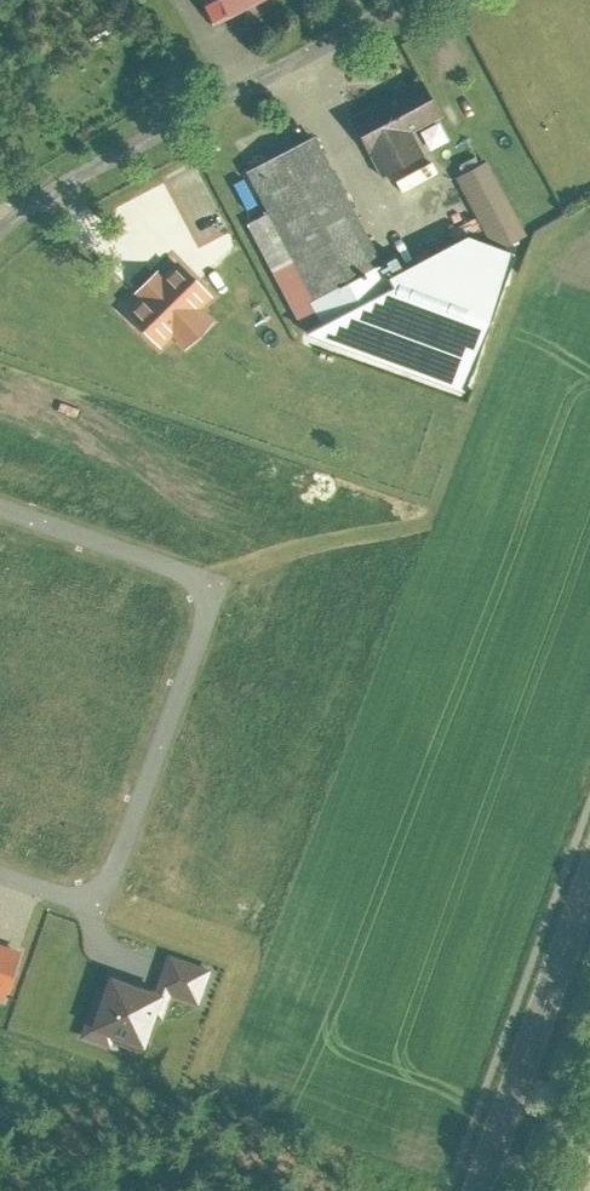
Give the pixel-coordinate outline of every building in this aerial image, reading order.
[(207,21),(248,0),(196,0),(207,21)] [(419,78),(351,114),(385,177),(424,156),(411,130),(439,116),(419,78)] [(158,83),(144,91),(151,106),(166,99),(158,83)] [(439,122),(421,131),(430,148),(448,138),(439,122)] [(330,291),(340,309),(388,285),(313,133),(243,168),(264,211),(245,221),(268,268),(288,258),(309,301),(330,291)] [(520,228),(484,159),(455,174),(492,244),(520,228)] [(513,255),(463,236),(387,278),(392,287),(312,334),(463,391),(513,255)] [(213,298),(171,254),(115,309),(159,354),(171,342),(182,354),(216,322),(203,308),(213,298)] [(4,992),(17,952),(0,946),(0,991),(4,992)] [(209,970),(166,955),(153,994),(111,980),(95,1025),(142,1041),(158,995),(196,1008),(209,970)]
